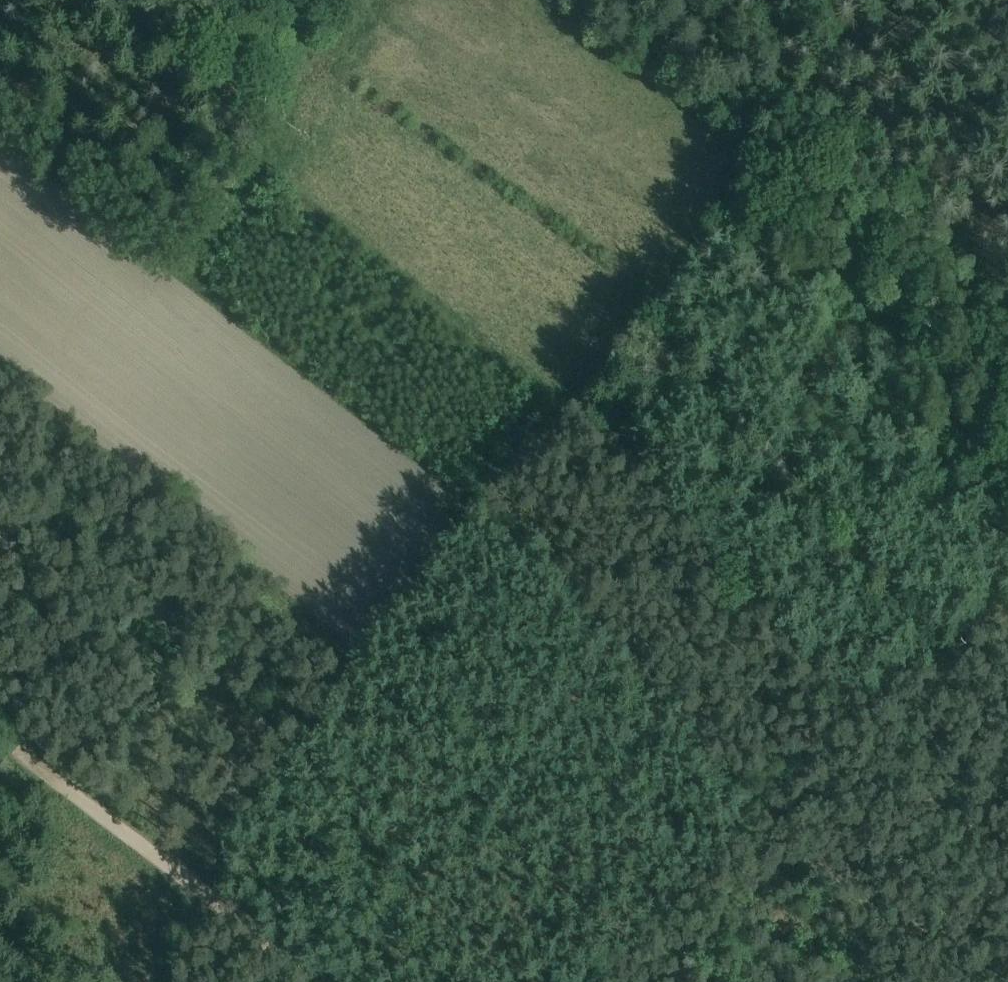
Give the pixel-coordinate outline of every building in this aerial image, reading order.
[(776,971),(784,981),(794,981),(796,981),(798,979),(785,964),(776,971)]
